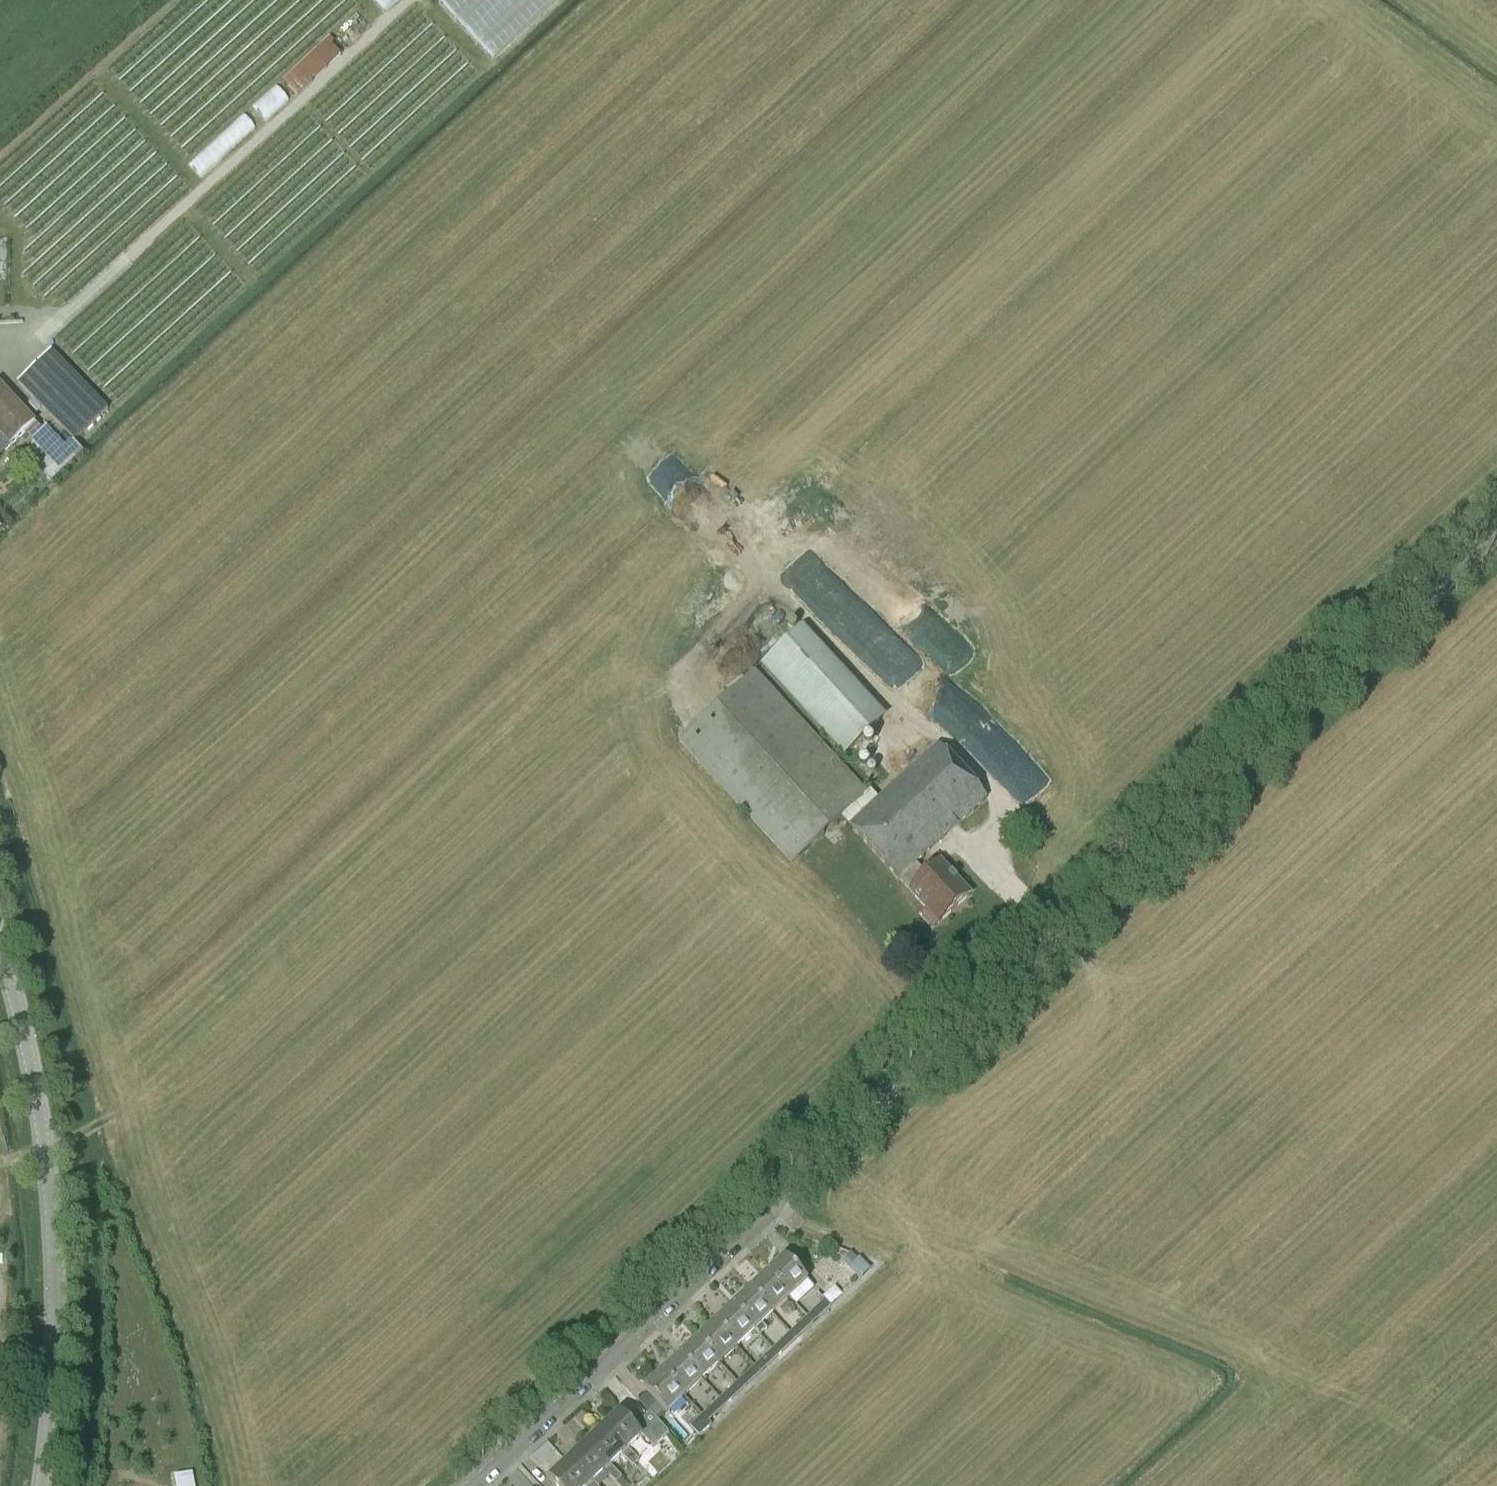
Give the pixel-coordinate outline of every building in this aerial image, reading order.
[(397,0),(375,0),(385,11),(397,0)] [(560,0),(441,0),(494,59),(560,0)] [(329,36),(284,79),(299,95),(344,52),(329,36)] [(251,132),(288,97),(277,85),(214,145),(222,154),(238,139),(235,135),(245,126),(251,132)] [(52,352),(18,384),(74,444),(108,412),(52,352)] [(25,434),(24,433),(35,423),(0,386),(0,457),(25,434)] [(814,607),(838,583),(736,484),(713,508),(814,607)] [(759,669),(775,687),(841,757),(882,719),(800,631),(759,669)] [(865,795),(770,692),(753,674),(679,743),(791,864),(840,819),(897,881),(898,880),(909,893),(908,894),(926,913),(920,918),(932,931),(969,896),(939,864),(926,876),(915,864),(986,799),(937,746),(878,801),(869,791),(865,795)] [(860,1280),(872,1269),(860,1257),(858,1259),(852,1253),(843,1262),(860,1280)] [(817,1273),(808,1281),(785,1258),(767,1275),(789,1297),(797,1305),(814,1288),(825,1300),(834,1292),(817,1273)] [(734,1300),(751,1286),(737,1270),(720,1284),(734,1300)] [(767,1275),(750,1291),(771,1314),(789,1297),(767,1275)] [(771,1314),(750,1291),(733,1307),(754,1330),(753,1331),(760,1337),(767,1330),(761,1324),(771,1314)] [(831,1307),(825,1301),(807,1317),(814,1324),(831,1307)] [(754,1330),(733,1307),(715,1324),(737,1346),(753,1331),(754,1330)] [(807,1317),(790,1333),(796,1340),(814,1324),(807,1317)] [(715,1324),(698,1340),(719,1363),(737,1346),(715,1324)] [(790,1333),(772,1350),(779,1356),(796,1340),(790,1333)] [(719,1363),(698,1340),(680,1356),(702,1379),(719,1363)] [(772,1350),(755,1366),(761,1373),(779,1356),(772,1350)] [(680,1356),(663,1373),(684,1396),(702,1379),(680,1356)] [(755,1366),(738,1383),(744,1389),(761,1373),(755,1366)] [(684,1396),(663,1373),(645,1390),(666,1412),(684,1396)] [(744,1389),(738,1383),(720,1399),(726,1406),(744,1389)] [(720,1399),(703,1415),(709,1422),(726,1406),(720,1399)] [(602,1430),(625,1454),(628,1450),(642,1437),(653,1447),(668,1433),(650,1413),(634,1428),(620,1413),(602,1430)] [(703,1415),(702,1416),(702,1415),(690,1426),(699,1436),(711,1425),(709,1422),(703,1415)] [(602,1430),(585,1446),(607,1470),(611,1467),(622,1457),(625,1454),(602,1430)] [(567,1463),(589,1485),(590,1485),(593,1483),(604,1473),(607,1470),(585,1446),(567,1463)] [(633,1466),(635,1464),(638,1461),(628,1450),(625,1454),(622,1457),(633,1466)] [(555,1485),(589,1485),(567,1463),(549,1480),(555,1485)] [(615,1483),(617,1481),(621,1477),(611,1467),(607,1470),(604,1473),(615,1483)] [(192,1474),(175,1476),(177,1485),(194,1485),(192,1474)]
